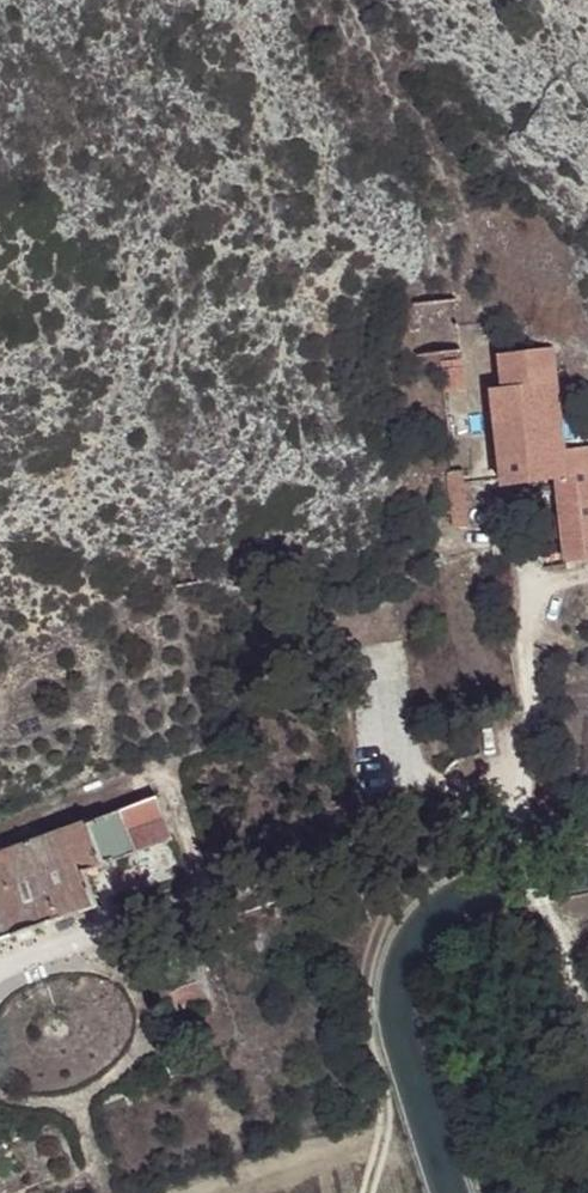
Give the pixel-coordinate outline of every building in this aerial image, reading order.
[(511,343),(513,356),(533,354),(531,341),(511,343)] [(513,356),(514,386),(566,383),(560,352),(533,354),(513,356)] [(453,435),(455,436),(464,436),(475,433),(467,356),(446,359),(453,435)] [(514,386),(498,387),(510,483),(561,479),(574,560),(587,557),(587,446),(573,447),(566,383),(514,386)] [(455,436),(455,453),(466,452),(464,436),(455,436)] [(452,453),(473,524),(466,452),(455,453),(452,453)] [(431,528),(473,524),(452,453),(451,453),(454,508),(438,509),(430,510),(431,528)] [(158,799),(120,812),(134,856),(172,843),(158,799)] [(120,812),(89,821),(106,865),(134,856),(120,812)] [(89,821),(0,852),(0,941),(102,908),(88,871),(106,865),(89,821)] [(198,979),(172,988),(176,1001),(204,992),(198,979)]
